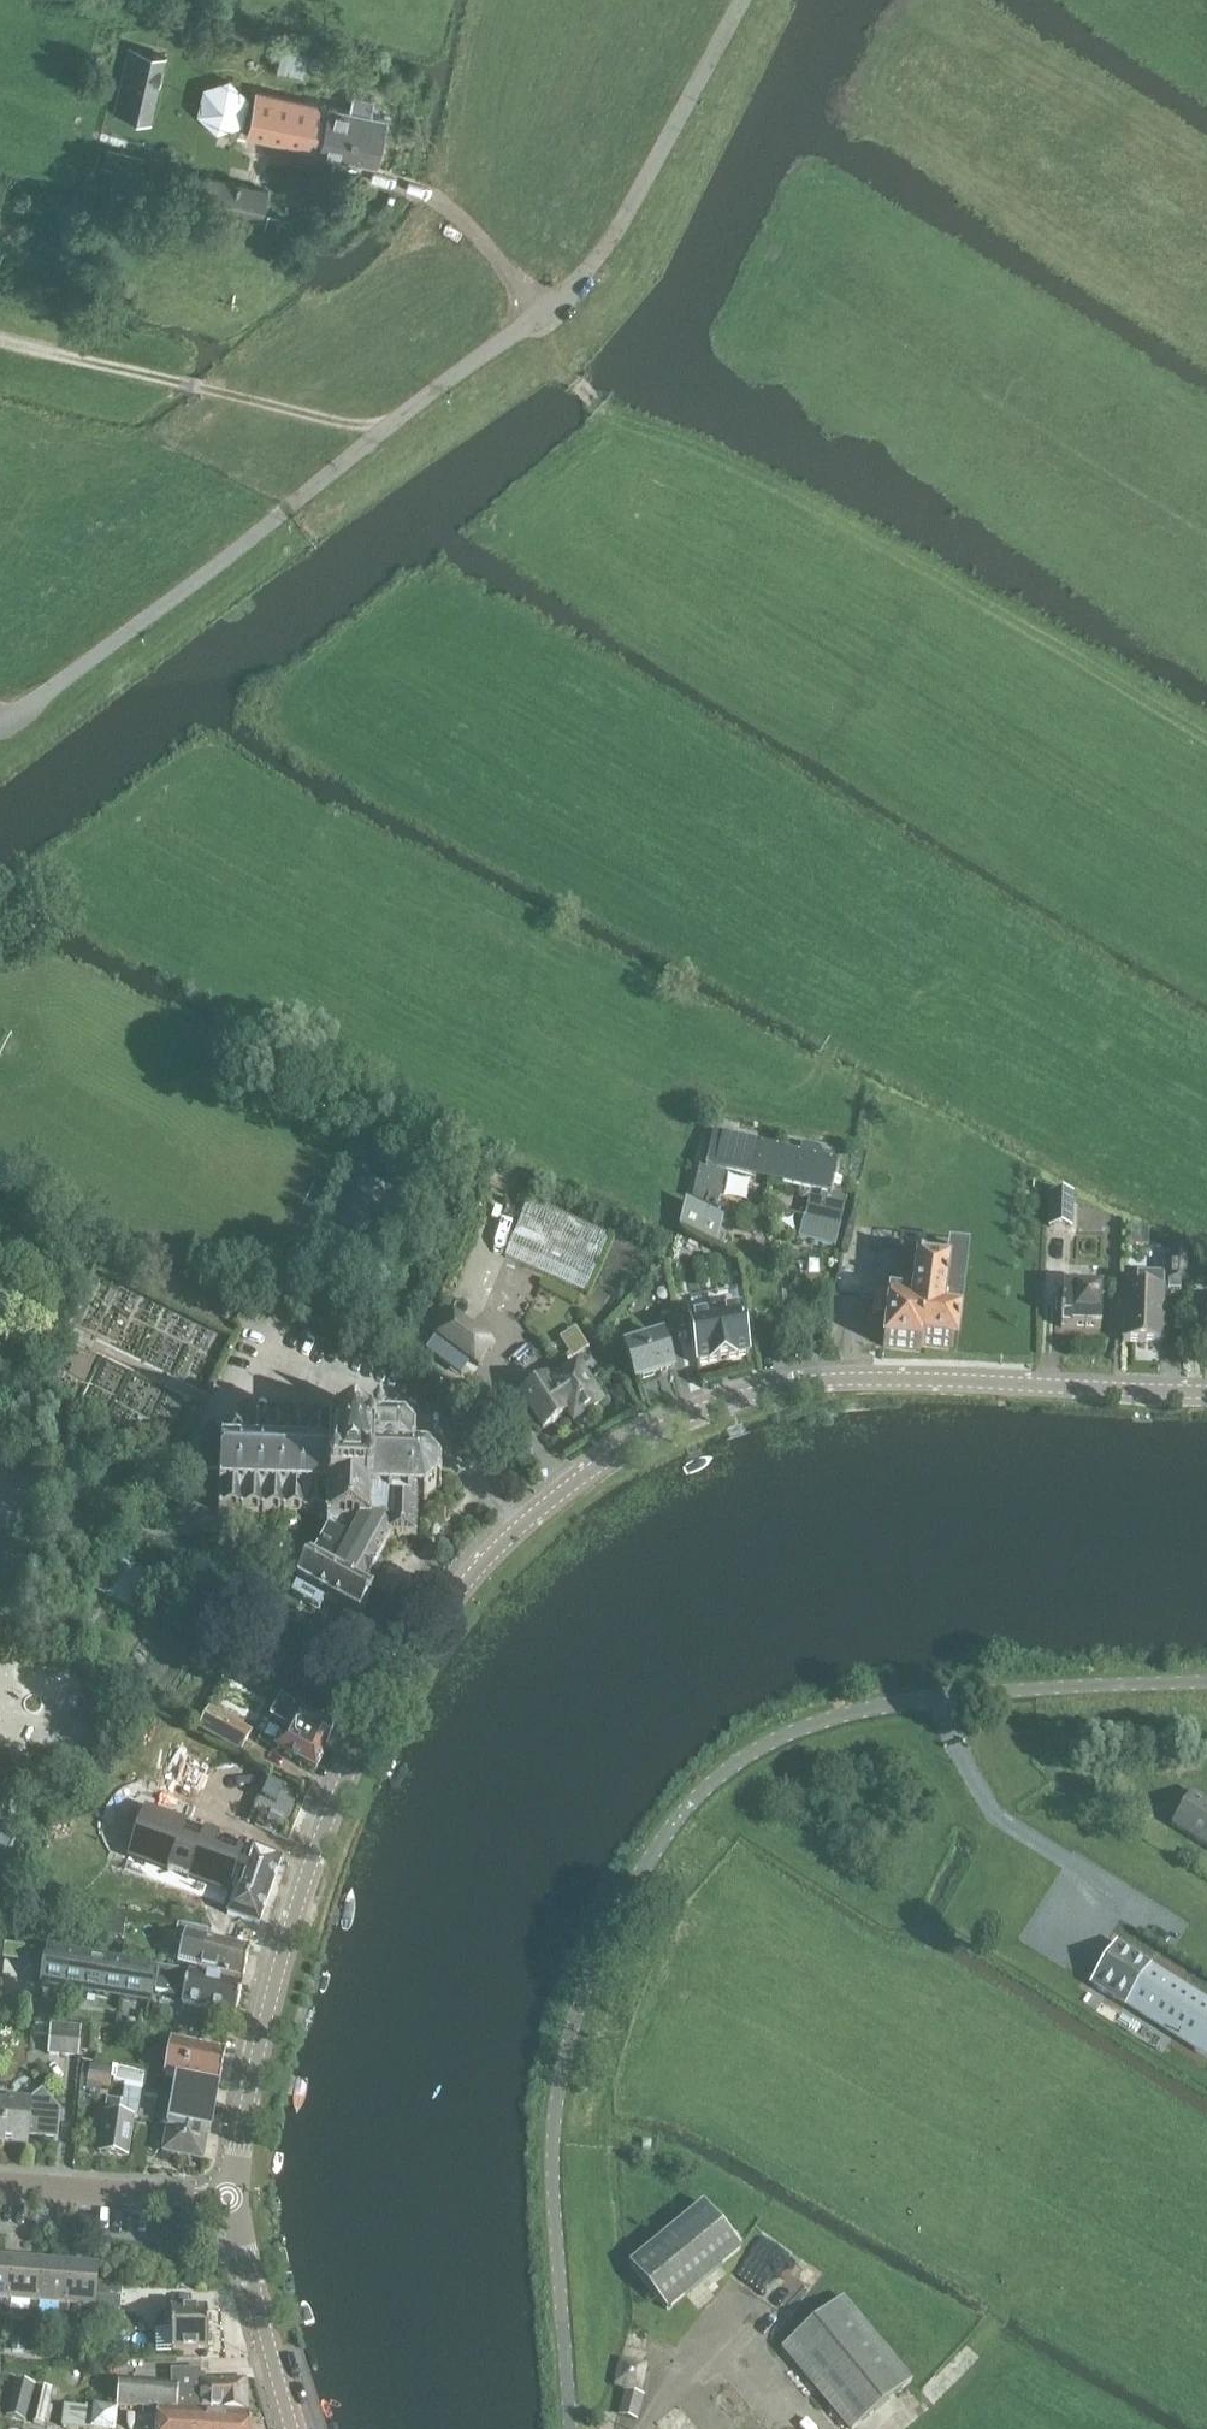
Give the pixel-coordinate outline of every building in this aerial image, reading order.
[(150,121),(165,55),(130,47),(115,113),(150,121)] [(288,63),(318,69),(320,57),(282,48),(279,60),(288,66),(288,63)] [(257,91),(248,135),(320,150),(320,151),(342,155),(342,156),(343,156),(343,155),(353,158),(354,158),(375,162),(385,117),(369,114),(372,100),(354,96),(351,110),(330,106),(257,91)] [(261,218),(262,211),(268,188),(207,174),(206,175),(152,164),(148,188),(203,203),(261,218)] [(268,212),(265,223),(264,227),(278,231),(282,215),(268,212)] [(770,1179),(777,1147),(714,1133),(707,1165),(701,1163),(692,1200),(707,1209),(706,1212),(686,1203),(680,1230),(717,1247),(718,1245),(722,1247),(727,1236),(721,1232),(723,1221),(712,1215),(714,1212),(717,1214),(726,1174),(755,1181),(756,1176),(770,1179)] [(798,1152),(777,1147),(770,1179),(783,1182),(782,1187),(811,1194),(806,1219),(804,1218),(799,1242),(836,1250),(847,1200),(831,1196),(839,1162),(820,1157),(821,1153),(819,1145),(804,1141),(799,1148),(798,1152)] [(370,1239),(360,1261),(383,1272),(418,1198),(364,1173),(340,1225),(370,1239)] [(1079,1196),(1076,1196),(1057,1194),(1054,1226),(1076,1228),(1079,1196)] [(531,1201),(506,1259),(585,1294),(611,1237),(531,1201)] [(1123,1232),(1129,1248),(1152,1239),(1145,1223),(1123,1232)] [(886,1320),(885,1329),(883,1347),(921,1352),(922,1347),(956,1351),(968,1254),(948,1251),(946,1268),(922,1265),(923,1263),(919,1263),(919,1264),(916,1264),(913,1293),(899,1292),(898,1297),(881,1295),(876,1300),(874,1317),(872,1319),(872,1320),(875,1318),(886,1320)] [(1169,1281),(1188,1282),(1189,1253),(1170,1252),(1169,1281)] [(836,1274),(834,1293),(852,1296),(855,1277),(836,1274)] [(1061,1329),(1100,1331),(1105,1285),(1103,1285),(1103,1292),(1064,1288),(1062,1315),(1061,1314),(1060,1321),(1062,1321),(1061,1329)] [(1125,1289),(1123,1343),(1161,1345),(1162,1326),(1168,1327),(1169,1310),(1163,1309),(1163,1291),(1125,1289)] [(741,1310),(736,1311),(733,1292),(690,1300),(694,1319),(689,1320),(697,1366),(749,1356),(741,1310)] [(431,1333),(479,1367),(494,1347),(446,1313),(431,1333)] [(635,1382),(637,1382),(674,1370),(663,1338),(625,1350),(635,1382)] [(574,1363),(521,1398),(543,1430),(567,1414),(573,1423),(601,1404),(574,1363)] [(219,1513),(222,1513),(222,1512),(241,1512),(241,1514),(245,1514),(245,1513),(262,1513),(262,1515),(266,1515),(266,1513),(283,1514),(283,1516),(287,1516),(287,1514),(304,1515),(304,1517),(307,1517),(307,1515),(317,1516),(317,1518),(319,1518),(319,1522),(318,1525),(326,1526),(326,1533),(310,1563),(309,1563),(296,1588),(300,1590),(296,1597),(295,1597),(294,1599),(296,1600),(296,1599),(316,1610),(317,1611),(318,1610),(317,1609),(322,1602),(354,1619),(355,1617),(354,1617),(356,1614),(362,1614),(368,1603),(365,1598),(366,1595),(366,1596),(368,1593),(362,1590),(390,1538),(417,1539),(417,1536),(416,1535),(416,1529),(417,1529),(417,1526),(416,1526),(417,1515),(418,1515),(418,1512),(417,1511),(417,1499),(422,1499),(424,1503),(427,1502),(426,1498),(436,1488),(440,1490),(442,1486),(438,1485),(438,1471),(443,1469),(441,1465),(437,1467),(428,1457),(429,1453),(426,1451),(424,1455),(415,1455),(415,1453),(412,1453),(412,1451),(415,1451),(415,1447),(412,1447),(413,1438),(417,1436),(415,1433),(411,1434),(405,1428),(407,1424),(404,1422),(402,1426),(394,1426),(393,1417),(390,1417),(390,1418),(374,1417),(374,1416),(370,1416),(370,1417),(360,1416),(344,1415),(344,1416),(335,1415),(331,1414),(330,1421),(328,1421),(328,1424),(330,1424),(331,1431),(311,1430),(311,1429),(308,1428),(307,1430),(290,1429),(290,1428),(286,1428),(286,1429),(269,1429),(269,1427),(266,1427),(266,1429),(249,1428),(248,1426),(245,1426),(245,1429),(236,1425),(235,1423),(232,1423),(232,1425),(222,1433),(220,1432),(218,1435),(221,1436),(222,1446),(221,1446),(221,1447),(219,1447),(219,1452),(220,1452),(220,1457),(218,1457),(218,1462),(218,1476),(217,1476),(217,1481),(219,1481),(219,1487),(218,1487),(218,1491),(219,1491),(219,1507),(217,1506),(217,1510),(219,1510),(219,1513)] [(151,1574),(121,1560),(109,1554),(90,1591),(133,1611),(147,1582),(151,1574)] [(241,1753),(252,1732),(210,1709),(199,1731),(241,1753)] [(297,1720),(291,1717),(281,1737),(287,1740),(275,1763),(316,1784),(328,1760),(333,1758),(338,1749),(337,1743),(338,1741),(297,1720)] [(9,1774),(11,1770),(0,1765),(0,1795),(9,1774)] [(260,1829),(288,1842),(309,1794),(269,1777),(251,1819),(262,1824),(260,1829)] [(1206,1846),(1206,1801),(1192,1792),(1172,1825),(1206,1846)] [(259,1926),(282,1859),(252,1848),(153,1803),(133,1847),(235,1893),(228,1915),(259,1926)] [(19,1833),(0,1824),(0,1875),(19,1833)] [(1187,1851),(1181,1861),(1194,1869),(1200,1860),(1187,1851)] [(110,1918),(107,1937),(126,1939),(129,1920),(110,1918)] [(244,1981),(250,1951),(251,1949),(207,1939),(208,1933),(180,1927),(176,1945),(183,1947),(179,1965),(244,1981)] [(1149,1966),(1150,1965),(1117,1944),(1091,1985),(1124,2006),(1125,2005),(1193,2049),(1206,2057),(1206,2002),(1149,1966)] [(7,1945),(5,1960),(19,1962),(21,1947),(17,1947),(7,1945)] [(183,2005),(230,2016),(235,2017),(242,1985),(190,1974),(156,1968),(47,1951),(41,1987),(151,2004),(153,1992),(175,1995),(176,1985),(187,1987),(183,2005)] [(59,2007),(41,2004),(38,2018),(57,2021),(59,2007)] [(82,2025),(79,2062),(97,2063),(100,2027),(82,2025)] [(52,2027),(49,2055),(78,2058),(80,2029),(52,2027)] [(176,2079),(176,2081),(219,2088),(226,2053),(170,2042),(164,2077),(176,2079)] [(86,2068),(84,2084),(110,2088),(113,2071),(86,2068)] [(211,2133),(219,2088),(176,2081),(163,2154),(203,2161),(208,2133),(211,2133)] [(33,2099),(31,2101),(7,2098),(6,2104),(0,2104),(0,2146),(16,2148),(17,2144),(22,2145),(22,2148),(28,2149),(28,2139),(58,2142),(60,2112),(42,2091),(33,2099)] [(100,2153),(128,2157),(134,2119),(138,2119),(140,2105),(108,2100),(100,2153)] [(650,2151),(651,2143),(642,2142),(641,2151),(650,2151)] [(704,2205),(630,2266),(666,2311),(741,2250),(704,2205)] [(11,2264),(11,2261),(10,2260),(10,2264),(0,2263),(0,2302),(2,2302),(8,2302),(11,2264)] [(37,2305),(40,2266),(40,2263),(39,2263),(39,2266),(11,2264),(8,2302),(2,2302),(1,2317),(10,2318),(11,2303),(31,2304),(37,2305)] [(66,2307),(69,2268),(69,2265),(67,2265),(67,2268),(40,2266),(37,2305),(31,2304),(30,2320),(39,2320),(40,2305),(60,2306),(66,2307)] [(95,2309),(98,2270),(96,2270),(95,2270),(69,2268),(66,2307),(60,2306),(58,2322),(68,2323),(69,2307),(95,2309)] [(97,2295),(122,2298),(123,2285),(98,2283),(97,2295)] [(96,2309),(121,2312),(122,2299),(97,2297),(96,2309)] [(843,2298),(783,2349),(849,2428),(855,2428),(912,2381),(843,2298)] [(208,2336),(207,2311),(165,2312),(166,2329),(171,2329),(171,2333),(156,2333),(156,2352),(172,2352),(209,2351),(209,2347),(212,2347),(212,2335),(208,2336)] [(12,2341),(11,2353),(24,2354),(25,2342),(12,2341)] [(620,2359),(613,2388),(642,2395),(649,2366),(620,2359)] [(245,2381),(201,2383),(201,2371),(170,2372),(169,2387),(178,2387),(177,2409),(202,2411),(202,2408),(247,2411),(245,2381)] [(18,2382),(8,2419),(25,2424),(35,2387),(18,2382)] [(202,2411),(177,2409),(178,2387),(169,2387),(118,2383),(117,2408),(146,2410),(145,2428),(251,2428),(250,2414),(202,2411)] [(42,2388),(34,2424),(45,2426),(53,2391),(42,2388)] [(618,2418),(638,2422),(644,2397),(624,2392),(619,2414),(618,2418)] [(656,2428),(699,2428),(679,2405),(653,2426),(656,2428)] [(88,2409),(66,2406),(63,2428),(71,2428),(85,2428),(88,2409)] [(117,2410),(95,2407),(92,2428),(114,2428),(117,2410)] [(600,2410),(596,2428),(616,2428),(618,2418),(619,2414),(600,2410)]
